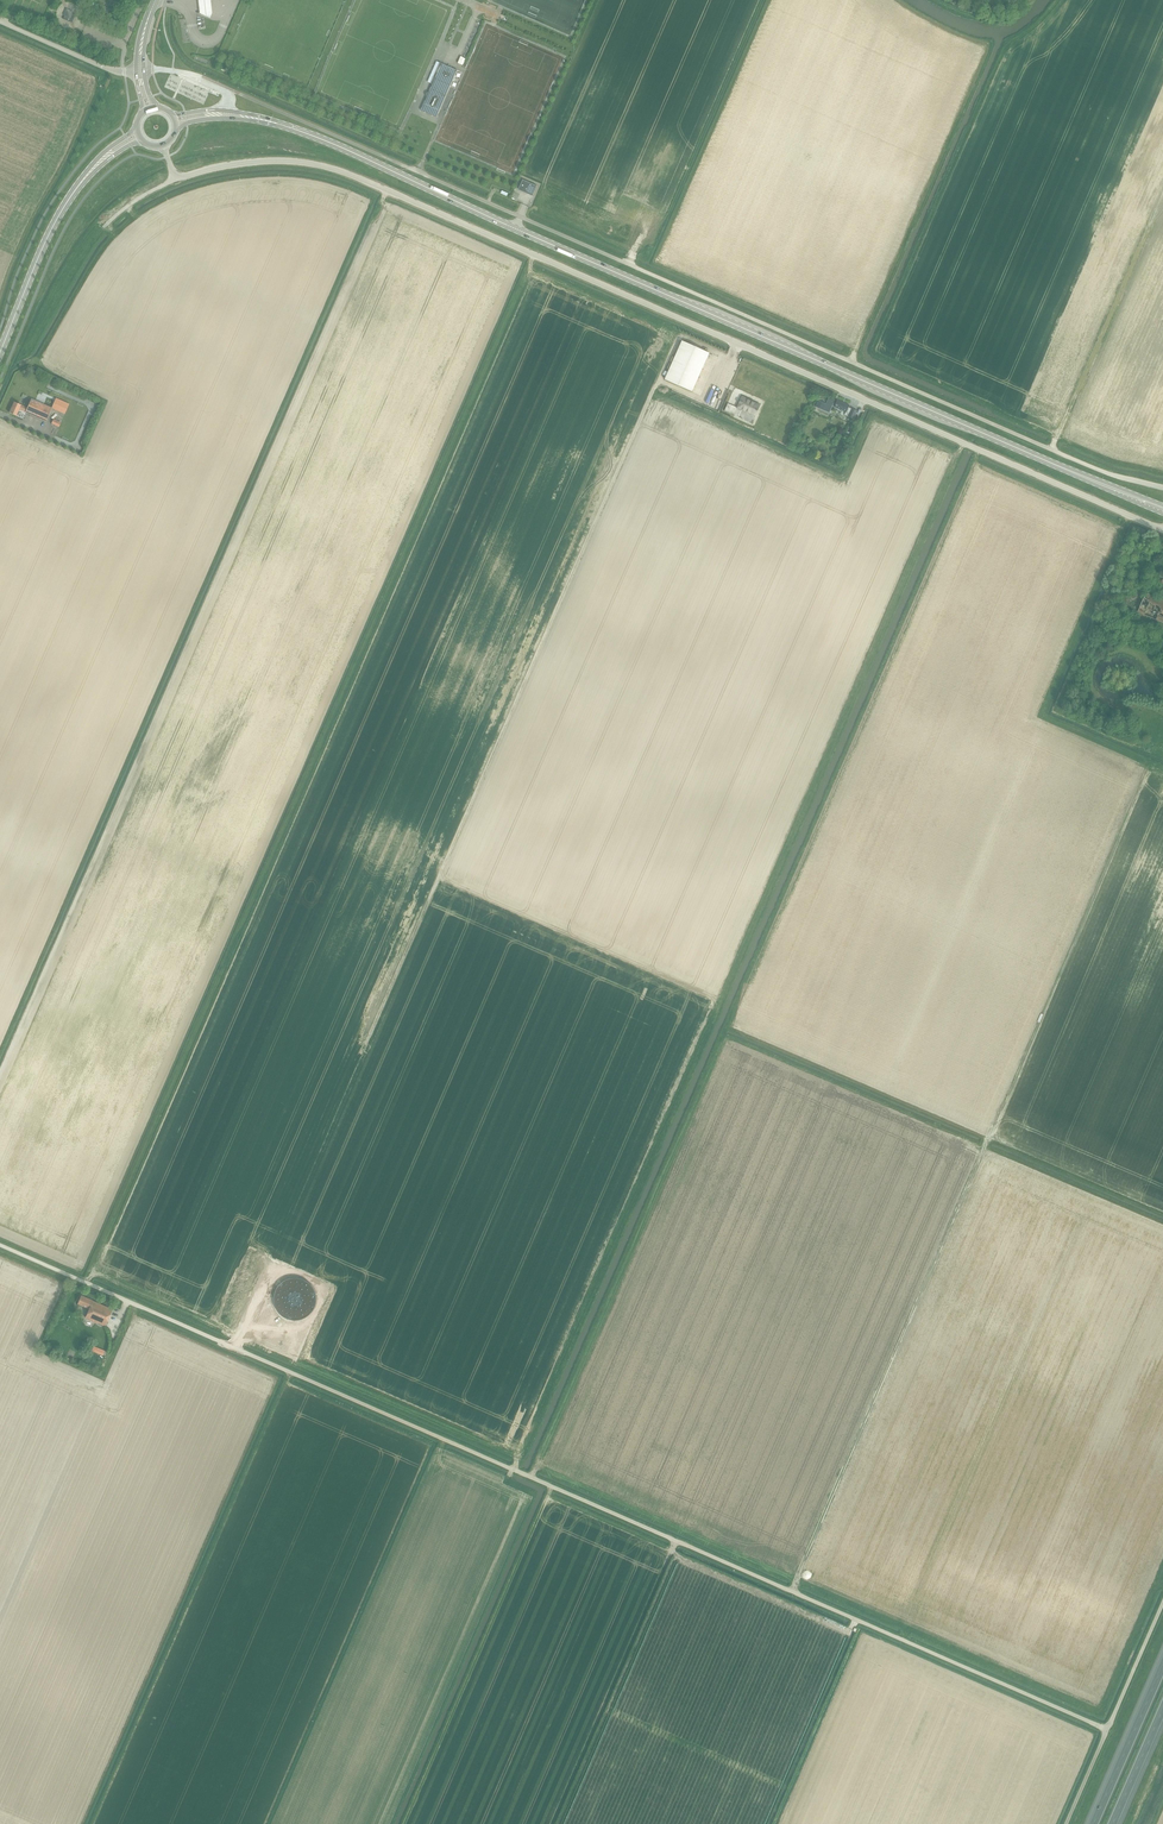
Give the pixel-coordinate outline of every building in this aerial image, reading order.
[(200,13),(210,18),(212,13),(211,0),(198,0),(200,13)] [(76,15),(75,15),(72,13),(73,12),(67,9),(64,15),(64,16),(65,16),(63,19),(72,23),(76,15)] [(427,98),(421,111),(437,118),(450,86),(457,70),(440,63),(431,83),(432,86),(429,92),(427,93),(426,95),(427,98)] [(537,186),(523,180),(519,189),(527,192),(527,194),(532,196),(537,186)] [(657,229),(662,231),(665,224),(660,222),(657,229)] [(709,353),(682,341),(665,379),(692,392),(709,353)] [(737,408),(734,415),(738,417),(741,410),(755,416),(760,405),(751,401),(752,400),(742,396),(736,408),(737,408)] [(819,401),(818,404),(821,405),(820,408),(829,412),(834,400),(829,397),(826,404),(819,401)] [(56,398),(52,408),(65,414),(69,404),(56,398)] [(9,413),(16,416),(20,409),(46,420),(52,408),(31,399),(27,407),(14,402),(9,413)] [(854,418),(855,416),(857,410),(849,407),(849,405),(837,400),(835,407),(850,413),(849,416),(852,417),(852,418),(853,418),(854,418)] [(1137,612),(1162,623),(1162,600),(1146,592),(1137,612)] [(81,1295),(79,1301),(78,1304),(89,1309),(85,1317),(105,1326),(112,1309),(81,1295)] [(105,1350),(94,1346),(92,1351),(103,1355),(105,1350)]
